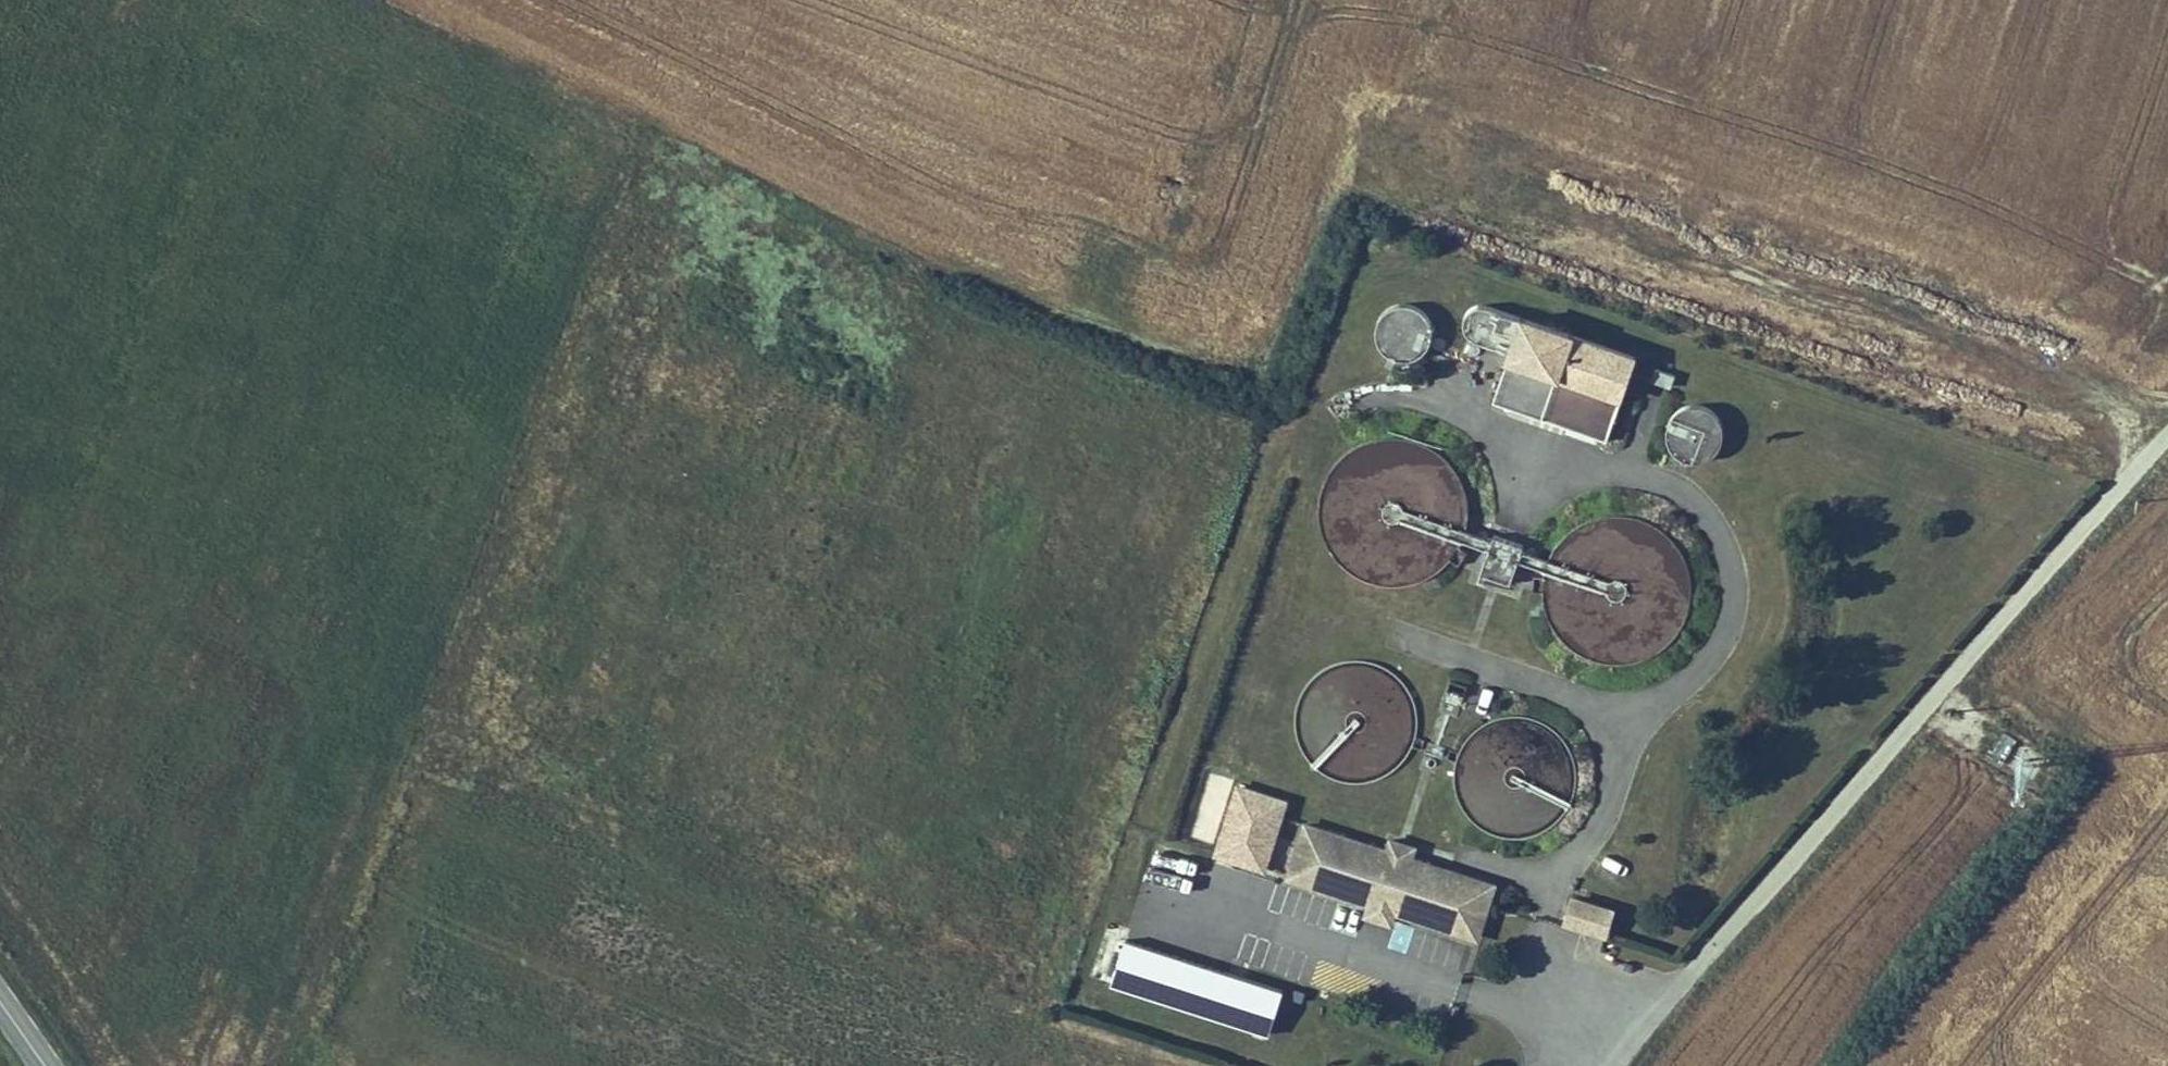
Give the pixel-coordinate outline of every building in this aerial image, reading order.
[(1624,337),(1482,289),(1476,287),(1471,287),(1466,287),(1461,288),(1459,289),(1457,291),(1456,293),(1454,295),(1454,297),(1453,298),(1453,299),(1452,301),(1452,304),(1452,306),(1452,309),(1453,310),(1456,315),(1461,318),(1465,320),(1471,323),(1499,333),(1482,381),(1596,420),(1624,337)] [(1374,343),(1417,355),(1429,311),(1386,299),(1374,343)] [(1663,355),(1643,348),(1639,360),(1660,367),(1663,355)] [(1721,448),(1713,400),(1665,408),(1673,456),(1721,448)] [(1499,565),(1512,527),(1483,517),(1470,555),(1499,565)] [(1235,780),(1210,857),(1263,874),(1287,797),(1235,780)] [(1388,894),(1471,919),(1487,867),(1404,842),(1408,830),(1384,823),(1381,834),(1299,809),(1283,861),(1364,886),(1366,887),(1369,877),(1389,882),(1386,893),(1388,894)] [(1388,894),(1386,893),(1389,882),(1369,877),(1366,887),(1364,886),(1360,898),(1384,905),(1388,894)] [(1567,879),(1559,903),(1598,915),(1605,892),(1567,879)] [(1270,1029),(1282,980),(1118,940),(1106,989),(1270,1029)]
